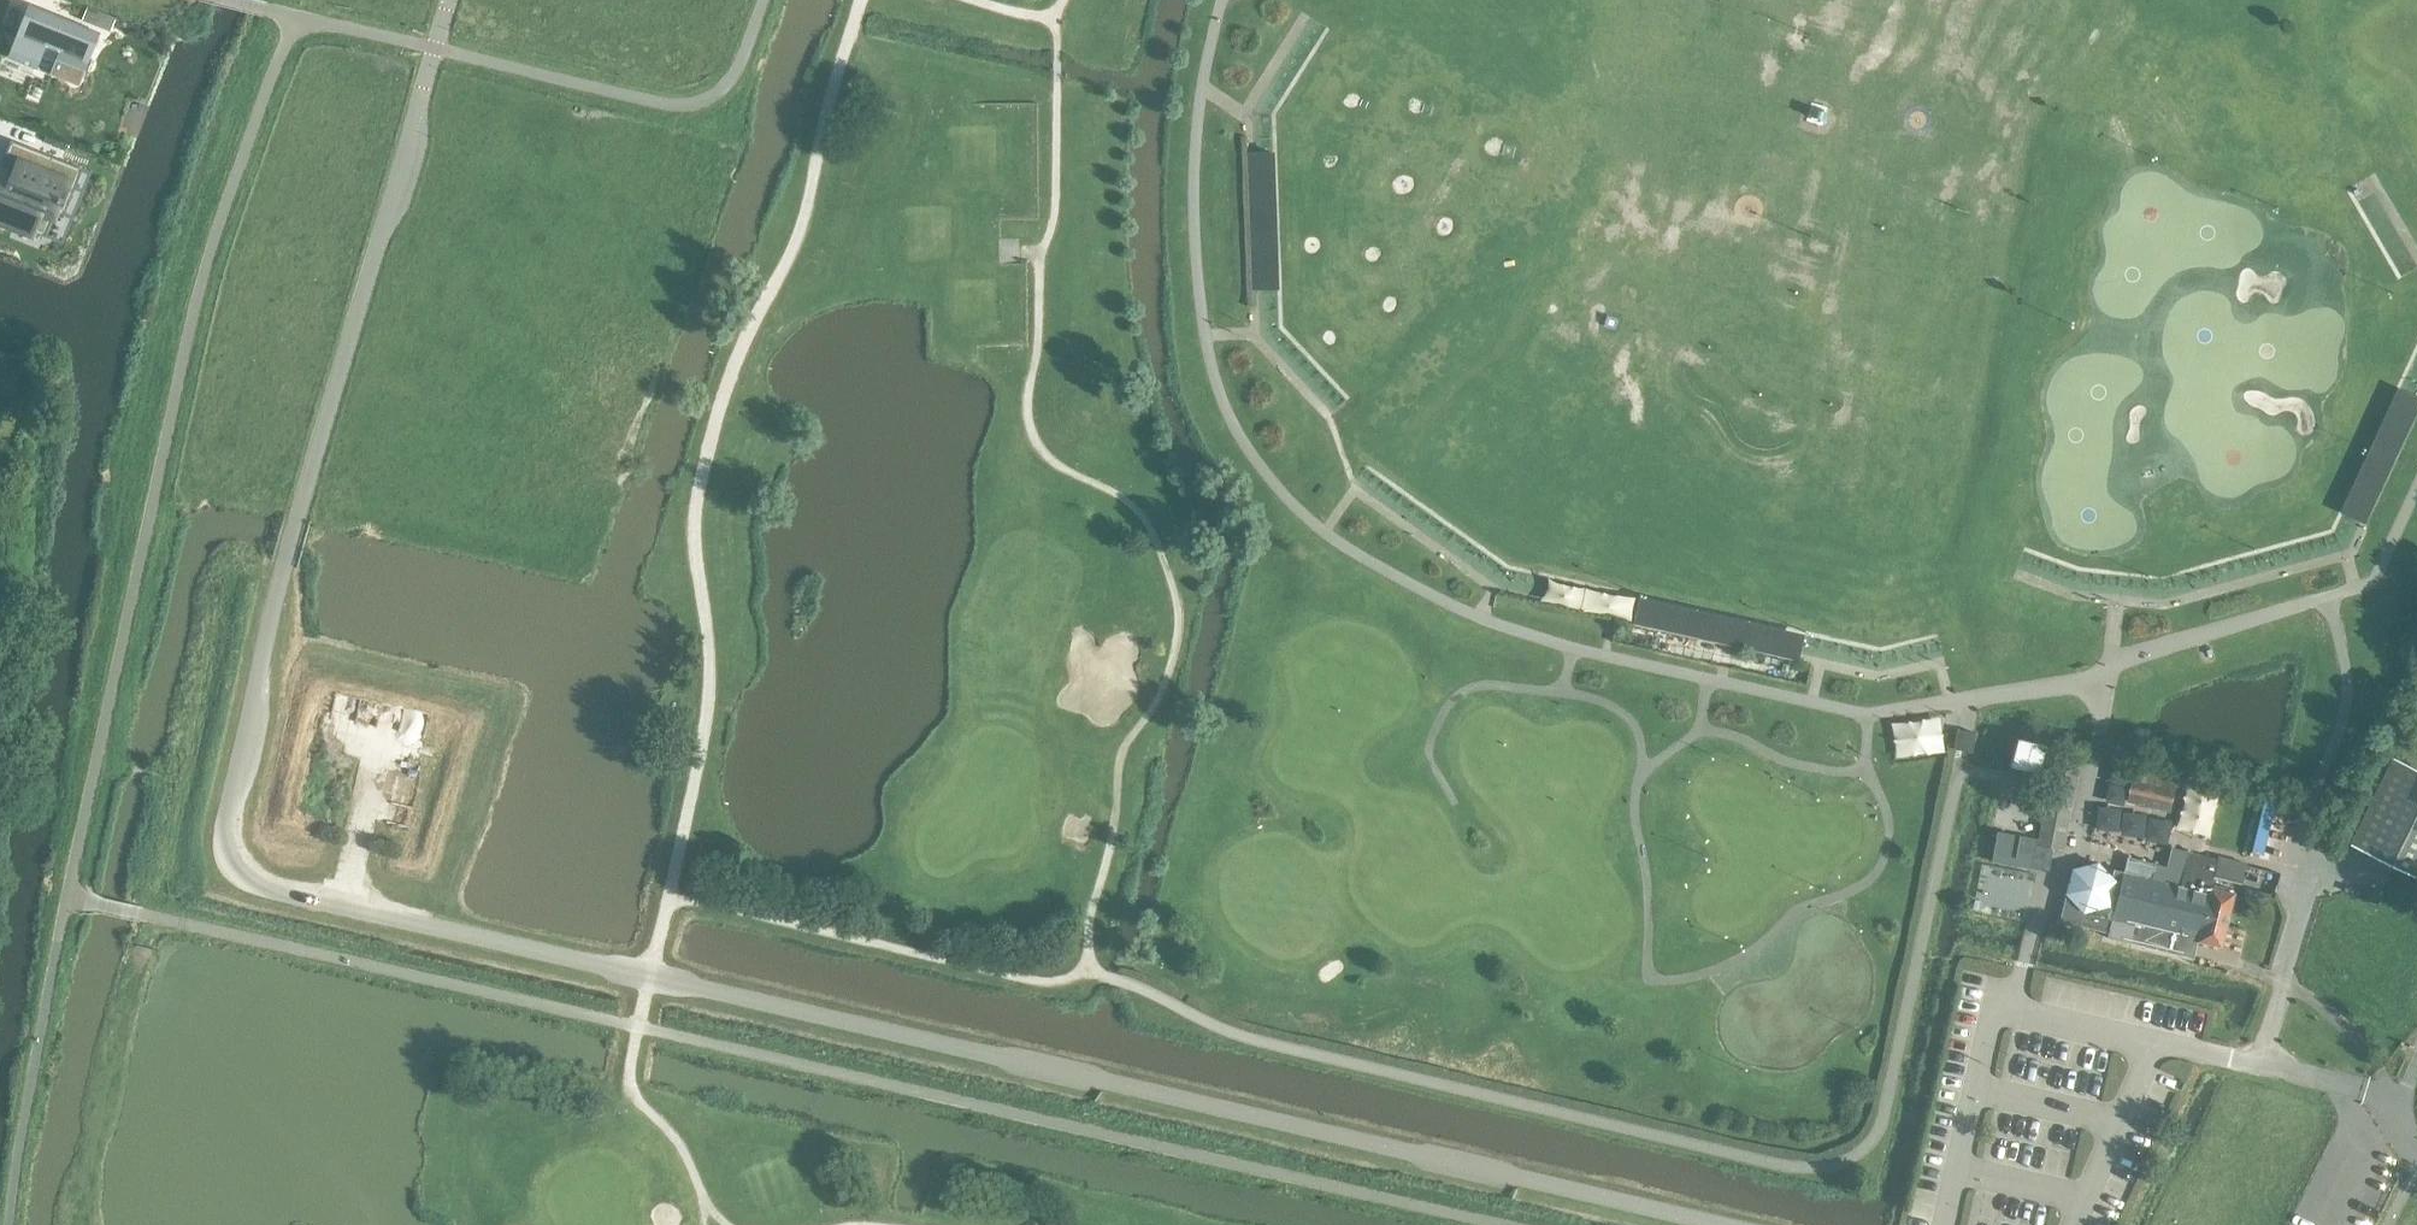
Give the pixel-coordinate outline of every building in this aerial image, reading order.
[(29,3),(8,57),(79,85),(101,31),(29,3)] [(101,12),(96,24),(110,30),(115,18),(101,12)] [(45,236),(55,210),(64,214),(83,168),(18,142),(11,160),(7,158),(1,172),(0,172),(0,218),(45,236)] [(1283,147),(1252,148),(1255,286),(1287,285),(1283,147)] [(2322,505),(2361,522),(2416,398),(2376,381),(2322,505)] [(1636,624),(1875,669),(1880,642),(1641,598),(1636,624)] [(1893,721),(1894,756),(1945,755),(1944,719),(1893,721)] [(2010,766),(2038,773),(2045,745),(2017,738),(2010,766)] [(2063,850),(2081,759),(2055,753),(2036,844),(2063,850)] [(2396,753),(2356,841),(2416,869),(2416,763),(2396,753)] [(2146,805),(2169,810),(2176,778),(2153,773),(2146,805)] [(2205,844),(2216,796),(2194,791),(2183,839),(2205,844)] [(1999,833),(1994,861),(2029,867),(2034,840),(2021,837),(2017,857),(2008,856),(2012,836),(1999,833)] [(2221,946),(2233,892),(2210,887),(2217,860),(2188,852),(2180,886),(2162,881),(2164,875),(2153,873),(2152,879),(2123,872),(2123,873),(2113,870),(2111,878),(2097,863),(2073,869),(2066,893),(2083,910),(2079,925),(2108,933),(2113,914),(2180,931),(2180,930),(2199,935),(2197,940),(2221,946)]
